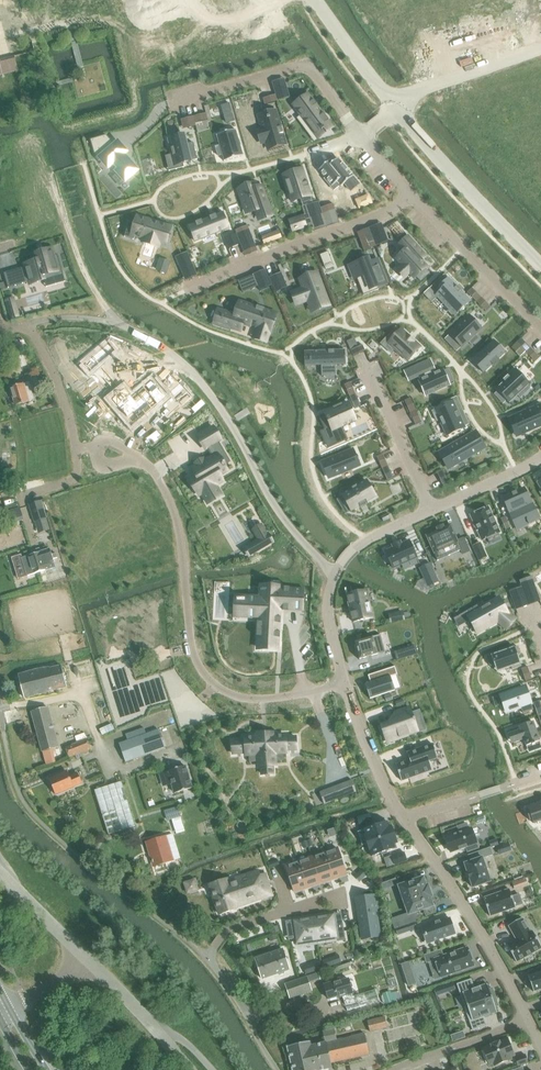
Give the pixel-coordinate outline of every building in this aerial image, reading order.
[(14,56),(0,60),(0,75),(18,71),(14,56)] [(288,91),(276,95),(278,101),(290,97),(288,91)] [(268,97),(263,99),(265,105),(278,101),(276,95),(268,97)] [(308,95),(294,105),(299,112),(316,135),(322,131),(324,129),(330,124),(328,121),(329,120),(324,114),(323,115),(308,95)] [(206,113),(194,117),(195,123),(208,120),(206,113)] [(263,129),(257,131),(261,143),(266,142),(269,150),(285,145),(277,116),(260,121),(263,129)] [(194,117),(181,120),(182,126),(195,123),(194,117)] [(220,146),(216,147),(218,157),(223,155),(225,161),(243,156),(235,130),(217,135),(219,143),(220,146)] [(106,135),(91,140),(95,157),(99,161),(101,160),(109,167),(112,164),(119,171),(118,172),(125,181),(137,171),(130,162),(132,161),(117,143),(115,146),(106,135)] [(181,136),(169,139),(174,166),(197,160),(193,143),(187,144),(185,137),(181,138),(181,136)] [(340,161),(314,169),(318,185),(335,179),(338,191),(348,188),(344,176),(345,176),(340,161)] [(302,169),(284,175),(292,202),(311,196),(302,169)] [(242,190),(239,191),(246,213),(256,210),(257,214),(270,210),(262,188),(258,189),(257,189),(256,185),(252,186),(251,185),(242,188),(242,190)] [(356,200),(360,208),(372,204),(368,196),(356,200)] [(318,202),(306,206),(310,219),(323,214),(318,202)] [(333,204),(321,208),(323,214),(335,210),(333,204)] [(223,213),(189,227),(195,241),(229,228),(223,213)] [(129,223),(124,237),(133,240),(135,235),(145,238),(143,243),(158,248),(159,243),(166,245),(172,228),(159,224),(159,223),(156,222),(155,223),(137,217),(135,225),(129,223)] [(235,230),(238,238),(241,244),(253,239),(248,225),(235,230)] [(386,236),(374,240),(376,247),(389,242),(386,236)] [(402,254),(397,259),(403,266),(400,269),(406,276),(410,273),(415,278),(427,267),(419,259),(424,255),(408,237),(400,245),(405,251),(403,252),(401,254),(402,254)] [(238,238),(226,243),(228,249),(241,244),(238,238)] [(374,240),(362,245),(364,251),(376,247),(374,240)] [(42,265),(28,269),(34,288),(68,279),(62,258),(59,259),(57,252),(40,257),(42,265)] [(188,252),(176,257),(181,269),(193,264),(188,252)] [(361,262),(350,266),(355,279),(357,278),(358,280),(361,287),(361,288),(369,284),(371,289),(386,283),(377,261),(369,264),(367,259),(361,262)] [(162,260),(158,271),(165,273),(169,262),(162,260)] [(265,269),(253,274),(260,291),(272,286),(265,269)] [(281,272),(269,278),(272,284),(284,279),(281,272)] [(303,289),(297,291),(301,303),(308,301),(311,309),(328,303),(317,273),(300,280),(303,289)] [(448,279),(434,293),(450,310),(448,312),(453,318),(455,316),(469,303),(464,298),(466,297),(460,291),(461,291),(457,287),(456,287),(448,279)] [(472,288),(467,293),(476,302),(477,302),(481,298),(472,288)] [(481,298),(477,302),(486,312),(491,307),(481,298)] [(14,299),(5,302),(10,319),(19,316),(14,299)] [(225,312),(221,324),(242,331),(244,324),(257,328),(255,336),(267,340),(269,332),(272,333),(278,315),(238,302),(234,315),(225,312)] [(449,334),(462,348),(469,342),(472,346),(479,339),(476,335),(482,329),(469,315),(449,334)] [(401,330),(389,343),(395,349),(394,350),(400,356),(402,355),(408,361),(420,348),(414,342),(407,335),(407,336),(401,330)] [(521,338),(516,343),(526,352),(526,353),(530,348),(521,338)] [(28,355),(24,339),(9,344),(14,359),(28,355)] [(494,341),(475,360),(486,372),(492,366),(494,368),(500,361),(498,360),(506,353),(494,341)] [(110,344),(85,366),(92,373),(117,351),(110,344)] [(363,345),(351,351),(353,357),(365,351),(363,345)] [(530,348),(526,353),(535,362),(540,357),(530,348)] [(345,350),(304,352),(305,367),(311,366),(321,366),(322,376),(336,375),(336,365),(346,365),(345,350)] [(430,361),(413,368),(417,377),(418,377),(420,381),(419,381),(425,396),(449,385),(443,370),(434,374),(433,370),(434,370),(430,361)] [(516,370),(495,389),(508,404),(517,395),(520,399),(531,389),(528,386),(529,384),(516,370)] [(131,394),(118,405),(128,417),(135,411),(139,416),(151,405),(153,408),(168,396),(153,379),(133,396),(131,394)] [(181,382),(171,390),(175,394),(184,386),(181,382)] [(350,382),(344,385),(350,397),(356,394),(350,382)] [(35,400),(29,383),(23,385),(11,389),(16,406),(28,402),(35,400)] [(356,394),(350,397),(355,409),(361,406),(356,394)] [(410,398),(404,401),(410,413),(416,410),(410,398)] [(435,410),(432,412),(437,422),(440,420),(447,436),(465,428),(453,402),(435,410)] [(331,427),(325,430),(329,440),(344,433),(342,427),(356,421),(348,403),(324,413),(327,419),(326,420),(328,422),(329,422),(331,427)] [(514,417),(522,434),(540,426),(540,406),(514,417)] [(416,410),(410,413),(415,425),(421,422),(416,410)] [(196,474),(189,479),(199,496),(202,494),(204,497),(218,489),(216,486),(223,481),(220,475),(227,471),(225,467),(225,466),(224,465),(230,462),(218,442),(221,440),(213,427),(198,437),(206,449),(208,448),(213,457),(193,469),(196,474)] [(471,435),(446,449),(455,465),(480,451),(471,435)] [(345,453),(328,460),(331,469),(334,476),(359,466),(353,450),(345,453)] [(383,454),(377,457),(382,469),(388,466),(383,454)] [(388,466),(382,469),(388,481),(394,478),(388,466)] [(443,470),(437,473),(442,485),(448,482),(443,470)] [(367,481),(343,496),(352,512),(376,497),(367,481)] [(512,495),(503,499),(516,528),(528,522),(529,525),(530,524),(540,519),(524,489),(513,494),(512,495)] [(45,518),(40,502),(29,506),(34,522),(45,518)] [(488,508),(471,516),(482,541),(500,533),(488,508)] [(2,516),(5,523),(22,517),(19,509),(2,516)] [(388,513),(381,517),(384,522),(391,519),(388,513)] [(505,517),(501,519),(506,530),(510,528),(505,517)] [(427,535),(426,536),(434,554),(446,549),(449,556),(461,551),(463,555),(470,551),(464,538),(458,541),(451,525),(445,528),(444,526),(436,529),(437,531),(427,535)] [(259,540),(245,548),(249,556),(273,543),(268,535),(267,535),(263,528),(255,533),(259,540)] [(394,548),(385,552),(392,567),(393,569),(394,568),(417,558),(409,541),(401,545),(400,542),(393,546),(394,548)] [(21,555),(12,558),(18,579),(28,576),(56,567),(53,559),(58,558),(56,554),(52,555),(50,550),(41,553),(40,549),(32,552),(33,555),(22,558),(21,555)] [(474,553),(468,556),(474,569),(480,566),(474,553)] [(431,564),(419,569),(425,582),(428,587),(433,584),(439,582),(431,564)] [(519,581),(522,587),(524,594),(536,590),(532,577),(519,581)] [(248,597),(247,617),(260,618),(258,649),(277,650),(280,609),(302,610),(303,590),(281,589),(281,588),(261,587),(261,598),(248,597)] [(522,587),(509,592),(512,598),(524,594),(522,587)] [(353,601),(349,602),(351,613),(353,622),(373,619),(372,616),(367,590),(352,593),(353,601)] [(468,611),(454,619),(459,627),(476,618),(483,630),(498,622),(503,626),(512,616),(506,610),(499,598),(484,606),(482,603),(468,611)] [(381,635),(355,643),(360,660),(386,653),(381,635)] [(88,647),(68,652),(70,657),(77,684),(96,680),(91,659),(88,647)] [(415,647),(404,650),(407,658),(417,655),(415,647)] [(518,647),(491,657),(497,673),(524,663),(518,647)] [(67,688),(61,666),(50,669),(49,668),(41,669),(19,675),(25,699),(44,693),(67,688)] [(370,683),(366,684),(366,685),(368,690),(367,690),(370,699),(375,698),(395,691),(391,678),(391,677),(398,675),(395,667),(388,669),(368,676),(370,683)] [(528,667),(521,669),(526,682),(532,680),(532,679),(528,667)] [(500,695),(492,698),(495,707),(504,705),(507,703),(510,712),(521,708),(523,714),(533,710),(529,696),(527,697),(523,687),(500,695)] [(59,748),(48,708),(32,712),(43,752),(59,748)] [(399,720),(381,726),(385,736),(387,743),(391,741),(391,742),(418,732),(414,721),(415,720),(415,718),(414,719),(410,708),(396,713),(399,720)] [(513,734),(517,743),(525,740),(528,746),(540,741),(540,743),(540,733),(538,735),(533,722),(520,727),(522,730),(513,734)] [(119,744),(125,762),(165,749),(159,730),(119,744)] [(245,740),(232,741),(233,754),(246,753),(246,756),(258,756),(258,767),(261,767),(262,775),(273,774),(273,766),(276,766),(275,755),(287,754),(287,751),(297,750),(296,737),(286,738),(286,735),(274,735),(271,736),(259,736),(257,736),(245,737),(245,740)] [(91,749),(87,739),(71,745),(72,746),(67,748),(70,757),(75,755),(77,759),(83,757),(81,753),(91,749)] [(410,760),(396,765),(402,781),(432,770),(429,761),(438,758),(433,744),(407,753),(410,760)] [(167,773),(159,775),(163,787),(171,785),(174,794),(193,788),(186,765),(167,771),(167,773)] [(81,784),(77,774),(69,777),(67,772),(49,779),(56,795),(81,784)] [(327,789),(322,791),(327,803),(332,801),(327,789)] [(526,810),(526,811),(527,811),(530,820),(529,820),(530,821),(533,820),(534,822),(533,823),(534,824),(540,821),(540,804),(528,808),(528,809),(526,810)] [(178,808),(165,812),(168,821),(181,817),(178,808)] [(357,818),(359,825),(372,821),(370,814),(357,818)] [(394,834),(392,827),(389,828),(387,822),(358,832),(362,845),(394,834)] [(467,824),(458,827),(460,833),(446,838),(451,852),(459,849),(460,850),(466,848),(468,852),(479,848),(472,829),(469,830),(467,824)] [(181,859),(174,834),(146,842),(154,867),(181,859)] [(394,834),(362,845),(363,846),(368,844),(370,851),(371,851),(373,856),(396,848),(394,843),(397,842),(394,834)] [(338,849),(325,853),(334,879),(347,875),(338,849)] [(486,849),(469,855),(471,862),(465,864),(473,888),(491,882),(482,858),(488,856),(486,849)] [(325,853),(312,858),(321,884),(334,879),(325,853)] [(407,860),(405,853),(392,857),(395,864),(407,860)] [(299,862),(307,888),(321,884),(312,858),(299,862)] [(307,888),(299,862),(286,867),(295,893),(307,888)] [(368,875),(370,873),(364,867),(362,869),(368,875)] [(268,881),(265,874),(260,876),(258,871),(236,879),(237,882),(228,884),(227,880),(210,885),(220,915),(237,909),(236,906),(243,903),(244,905),(244,904),(261,899),(261,896),(268,893),(264,882),(268,881)] [(404,901),(430,891),(429,887),(428,885),(426,886),(423,877),(399,886),(404,901)] [(396,879),(381,884),(384,890),(398,885),(396,879)] [(510,889),(484,898),(490,916),(516,907),(516,906),(523,904),(519,895),(512,897),(510,889)] [(430,891),(404,901),(409,915),(434,906),(431,898),(432,897),(432,895),(430,891)] [(357,905),(361,933),(379,930),(376,910),(381,909),(379,901),(357,905)] [(332,914),(314,917),(317,941),(328,939),(337,937),(337,935),(337,933),(344,931),(342,918),(333,919),(332,914)] [(314,917),(295,920),(296,925),(294,925),(296,941),(297,941),(297,944),(306,942),(306,943),(317,941),(314,917)] [(455,935),(450,918),(423,927),(426,934),(425,935),(426,937),(427,937),(429,944),(455,935)] [(533,931),(531,932),(523,918),(509,926),(517,940),(507,946),(516,962),(540,949),(540,946),(533,931)] [(396,929),(398,935),(417,929),(414,922),(396,929)] [(270,928),(272,935),(280,932),(278,926),(270,928)] [(443,956),(444,957),(435,960),(441,977),(474,966),(468,948),(443,956)] [(255,959),(262,980),(277,974),(280,976),(285,974),(285,972),(290,970),(283,949),(255,959)] [(444,957),(443,956),(441,950),(425,956),(427,963),(435,960),(444,957)] [(339,955),(322,960),(325,968),(341,963),(339,955)] [(314,963),(303,967),(306,974),(323,969),(320,961),(314,963)] [(407,962),(401,964),(404,972),(409,970),(407,962)] [(528,977),(534,992),(540,990),(540,972),(528,977)] [(311,991),(307,977),(285,985),(290,998),(311,991)] [(332,982),(324,985),(325,986),(329,999),(342,995),(343,995),(343,996),(352,993),(353,993),(349,979),(341,981),(340,978),(332,981),(332,982)] [(457,984),(460,993),(465,1008),(496,997),(493,988),(490,989),(488,984),(475,988),(473,984),(472,979),(457,984)] [(488,1026),(484,1017),(497,1012),(496,1007),(499,1006),(496,997),(465,1008),(470,1022),(473,1031),(488,1026)] [(364,1033),(335,1040),(332,1029),(321,1032),(324,1043),(310,1046),(309,1042),(287,1047),(292,1069),(320,1069),(328,1068),(328,1065),(369,1055),(364,1033)] [(463,1031),(457,1034),(459,1040),(465,1038),(463,1031)] [(508,1039),(483,1049),(489,1064),(494,1062),(495,1065),(510,1059),(509,1056),(514,1054),(508,1039)] [(526,1055),(515,1059),(518,1066),(528,1063),(526,1055)]
